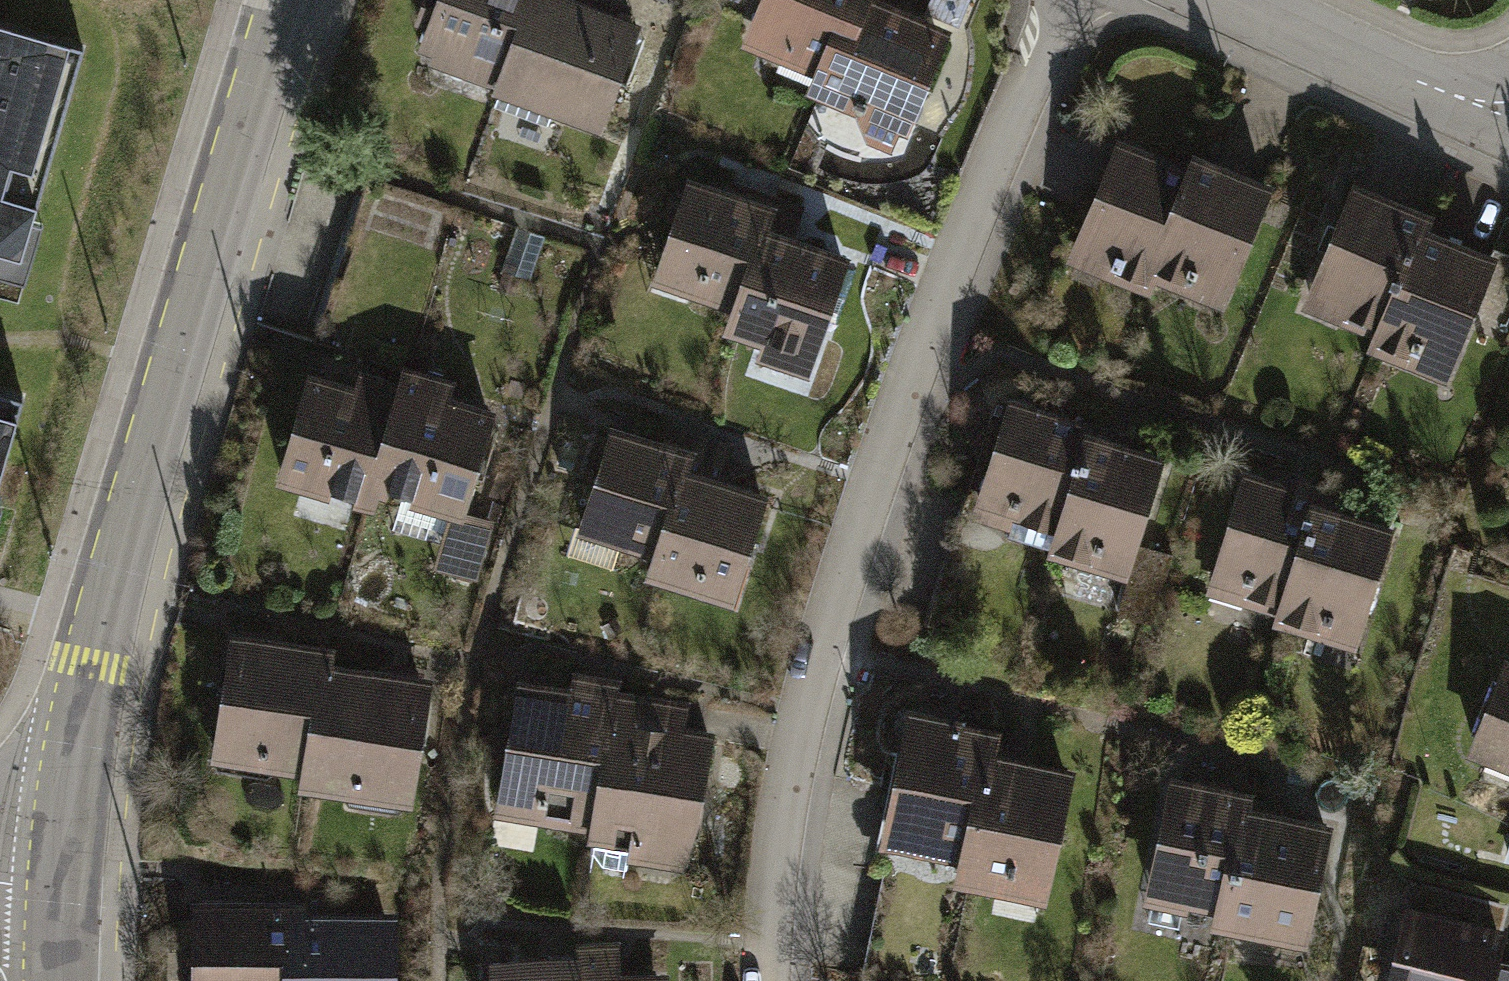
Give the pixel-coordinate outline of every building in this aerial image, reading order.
[(415,60),(433,66),(427,83),(479,101),(485,84),(503,91),(534,0),(424,0),(415,26),(425,30),(415,60)] [(503,91),(495,113),(548,132),(552,120),(601,137),(640,26),(566,0),(534,0),(503,91)] [(743,42),(814,72),(807,89),(831,100),(873,0),(761,0),(743,42)] [(831,100),(867,115),(860,132),(873,138),(866,155),(890,165),(905,130),(916,135),(973,0),(873,0),(831,100)] [(0,20),(0,249),(21,255),(84,45),(0,20)] [(1198,167),(1122,135),(1065,267),(1141,300),(1147,285),(1198,167)] [(1280,184),(1204,152),(1198,167),(1147,285),(1223,317),(1280,184)] [(732,318),(777,198),(745,187),(741,196),(692,178),(651,288),(732,318)] [(1437,210),(1361,178),(1304,311),(1380,343),(1431,225),(1437,210)] [(777,198),(732,318),(727,332),(762,345),(755,367),(803,384),(850,257),(798,238),(809,210),(777,198)] [(1507,258),(1431,225),(1380,343),(1374,358),(1450,391),(1507,258)] [(512,236),(499,278),(530,288),(543,246),(512,236)] [(404,382),(371,495),(451,518),(461,521),(494,407),(443,392),(448,377),(408,366),(404,382)] [(306,367),(273,481),(367,508),(371,495),(404,382),(356,368),(353,381),(306,367)] [(0,386),(0,471),(23,393),(0,386)] [(1095,419),(1016,395),(973,533),(1052,557),(1090,435),(1095,419)] [(661,562),(702,442),(670,431),(666,440),(616,423),(578,534),(661,562)] [(1169,460),(1090,435),(1052,557),(1047,573),(1126,598),(1139,557),(1169,460)] [(702,442),(661,562),(655,577),(691,589),(688,599),(734,615),(774,498),(724,481),(734,453),(702,442)] [(1326,488),(1247,464),(1204,602),(1283,626),(1321,504),(1326,488)] [(1400,528),(1321,504),(1283,626),(1279,642),(1358,666),(1400,528)] [(461,521),(451,518),(435,573),(477,584),(492,530),(461,521)] [(1118,624),(1154,636),(1175,569),(1139,557),(1126,598),(1118,624)] [(235,622),(207,769),(275,783),(277,772),(304,777),(328,659),(331,642),(235,622)] [(437,679),(328,659),(304,777),(301,790),(348,799),(347,807),(409,819),(411,810),(437,679)] [(1470,752),(1508,769),(1508,661),(1470,752)] [(492,822),(591,839),(616,695),(618,683),(576,676),(574,688),(517,678),(492,822)] [(718,713),(616,695),(591,839),(635,847),(631,870),(688,880),(718,713)] [(998,731),(918,712),(885,853),(966,871),(995,747),(998,731)] [(1075,766),(995,747),(966,871),(962,888),(1042,906),(1075,766)] [(1251,791),(1179,774),(1146,914),(1218,931),(1248,807),(1251,791)] [(1337,828),(1248,807),(1218,931),(1215,947),(1304,968),(1337,828)] [(193,980),(289,980),(291,913),(291,901),(196,898),(193,980)] [(1409,899),(1388,980),(1496,980),(1501,963),(1508,930),(1508,924),(1409,899)] [(291,913),(289,980),(396,980),(398,917),(291,913)] [(576,980),(673,980),(673,973),(623,974),(622,946),(574,948),(576,980)] [(574,948),(536,949),(536,963),(492,965),(492,980),(576,980),(574,948)] [(1501,963),(1496,980),(1508,980),(1508,965),(1501,963)]
